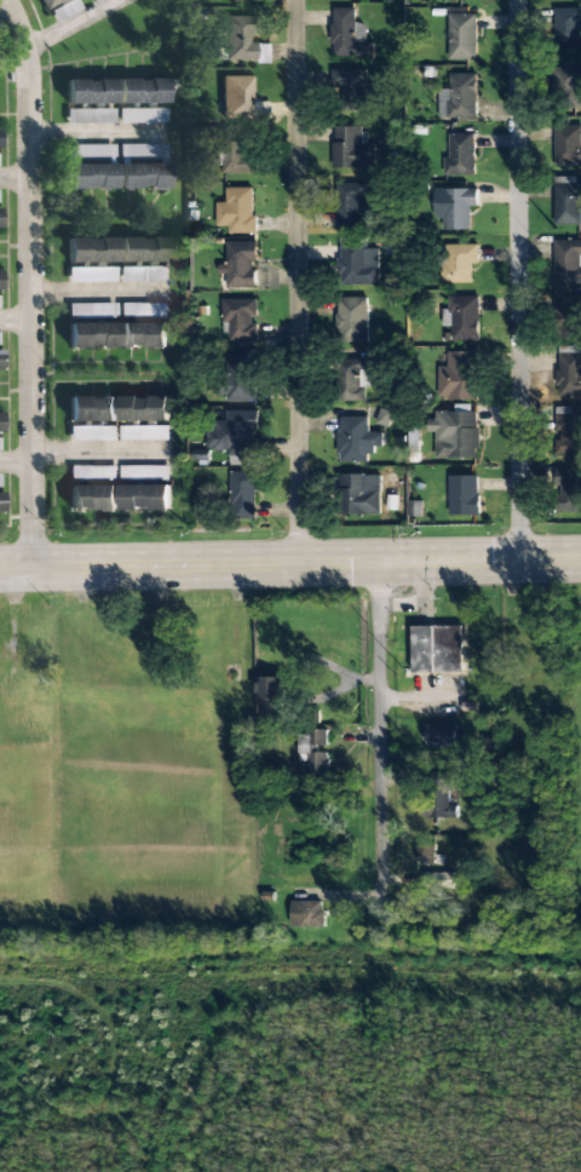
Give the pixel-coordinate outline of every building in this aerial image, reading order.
[(44,11),(68,0),(39,0),(44,11)] [(372,56),(372,40),(355,40),(355,7),(332,7),(332,56),(372,56)] [(552,8),(552,47),(580,47),(580,8),(552,8)] [(476,13),(448,13),(448,59),(476,59),(476,13)] [(253,59),(253,16),(223,16),(223,59),(253,59)] [(580,108),(580,67),(553,67),(553,108),(580,108)] [(330,86),(343,86),(343,110),(373,110),(373,82),(366,82),(366,69),(330,69),(330,86)] [(476,117),(476,74),(448,74),(448,117),(476,117)] [(220,76),(220,119),(252,119),(252,76),(220,76)] [(166,79),(116,79),(116,103),(166,103),(166,79)] [(113,104),(113,80),(64,80),(64,104),(113,104)] [(118,124),(165,123),(165,109),(118,110),(118,124)] [(580,163),(580,125),(554,125),(554,163),(580,163)] [(359,126),(332,126),(332,167),(373,167),(373,143),(359,143),(359,126)] [(223,173),(251,173),(251,131),(223,131),(223,173)] [(473,133),(445,133),(445,174),(473,174),(473,133)] [(113,145),(65,145),(65,155),(113,156),(113,145)] [(165,145),(119,145),(119,156),(165,155),(165,145)] [(64,190),(113,190),(113,163),(64,163),(64,190)] [(117,163),(117,190),(166,190),(166,163),(117,163)] [(554,178),(554,224),(580,224),(580,178),(554,178)] [(366,182),(335,182),(335,228),(366,228),(366,182)] [(253,232),(253,188),(226,188),(226,232),(253,232)] [(442,230),(472,230),(472,188),(442,188),(442,230)] [(65,237),(65,263),(113,263),(113,237),(65,237)] [(117,237),(117,263),(166,263),(166,237),(117,237)] [(553,240),(553,285),(580,285),(580,240),(553,240)] [(255,286),(255,241),(226,241),(226,286),(255,286)] [(336,285),(376,285),(376,243),(336,243),(336,285)] [(442,282),(476,282),(476,245),(442,245),(442,282)] [(115,282),(115,268),(67,268),(67,283),(115,282)] [(478,295),(449,295),(449,341),(478,341),(478,295)] [(553,339),(580,339),(580,295),(553,295),(553,339)] [(335,343),(366,343),(366,297),(335,297),(335,343)] [(223,298),(223,340),(255,340),(255,298),(223,298)] [(167,303),(120,304),(120,318),(167,317),(167,303)] [(114,322),(67,322),(67,347),(114,347),(114,322)] [(167,322),(119,322),(119,347),(167,347),(167,322)] [(556,347),(556,396),(580,396),(580,347),(556,347)] [(255,352),(225,352),(225,377),(214,377),(214,400),(255,400),(255,352)] [(437,366),(437,400),(474,400),(474,352),(447,352),(447,366),(437,366)] [(335,400),(367,400),(367,358),(335,358),(335,400)] [(67,420),(116,420),(116,396),(67,396),(67,420)] [(120,420),(168,420),(168,396),(120,396),(120,420)] [(554,407),(554,453),(580,453),(580,413),(571,413),(571,407),(554,407)] [(393,412),(380,408),(376,423),(388,428),(393,412)] [(255,410),(224,410),(224,420),(206,420),(206,449),(229,449),(229,464),(257,464),(255,410)] [(436,458),(477,459),(478,412),(436,410),(436,458)] [(368,416),(338,415),(338,460),(370,461),(370,448),(381,448),(381,432),(368,432),(368,416)] [(69,427),(69,441),(117,441),(116,426),(69,427)] [(121,440),(169,440),(169,426),(121,426),(121,440)] [(68,479),(114,479),(114,465),(68,465),(68,479)] [(121,476),(168,477),(168,466),(121,465),(121,476)] [(554,512),(580,512),(580,469),(554,469),(554,512)] [(230,471),(230,518),(255,518),(255,471),(230,471)] [(336,513),(379,513),(379,473),(336,473),(336,513)] [(449,476),(449,515),(478,515),(478,476),(449,476)] [(169,510),(169,484),(120,484),(120,510),(169,510)] [(68,486),(68,510),(117,510),(117,486),(68,486)] [(412,626),(413,673),(462,672),(462,626),(412,626)] [(286,722),(286,677),(258,677),(258,722),(286,722)] [(462,746),(462,725),(426,725),(426,746),(462,746)] [(297,756),(306,756),(306,775),(327,775),(327,729),(297,729),(297,756)] [(449,772),(426,772),(426,817),(456,817),(456,805),(449,805),(449,772)] [(432,862),(432,845),(415,845),(415,862),(432,862)] [(422,873),(422,889),(453,889),(453,873),(422,873)] [(292,926),(323,926),(323,901),(292,901),(292,926)]
